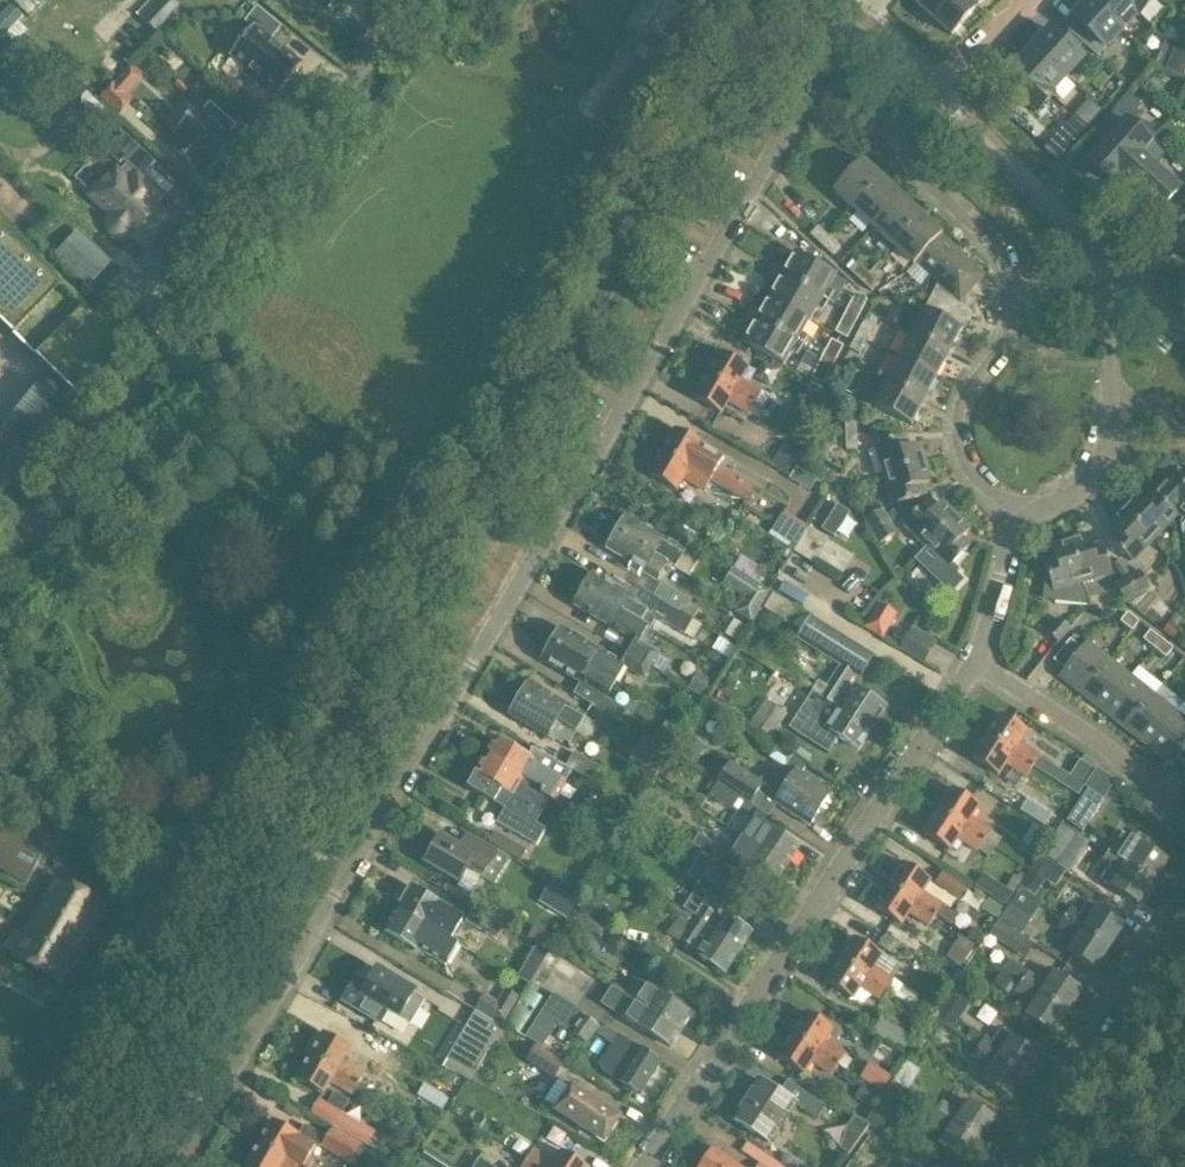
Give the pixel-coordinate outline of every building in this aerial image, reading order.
[(16,10),(26,0),(4,0),(16,10)] [(335,0),(306,0),(322,11),(324,8),(328,11),(335,0)] [(951,35),(982,0),(912,0),(951,35)] [(1139,16),(1122,0),(1090,0),(1088,1),(1122,32),(1137,16),(1138,17),(1139,16)] [(1139,16),(1154,0),(1122,0),(1139,16)] [(1106,49),(1122,32),(1088,1),(1073,19),(1106,49)] [(143,19),(155,30),(165,19),(153,8),(143,19)] [(303,66),(289,55),(271,41),(281,28),(264,14),(257,9),(246,23),(253,29),(230,57),(246,70),(242,75),(258,88),(262,83),(279,96),(303,66)] [(1067,78),(1083,60),(1050,30),(1034,47),(1067,78)] [(130,33),(96,68),(107,80),(143,45),(130,33)] [(1179,36),(1166,72),(1183,79),(1184,75),(1184,38),(1179,36)] [(1166,41),(1161,55),(1170,58),(1175,45),(1166,41)] [(1053,96),(1054,95),(1052,94),(1067,78),(1034,47),(1019,63),(1017,62),(1016,63),(1053,96)] [(667,76),(676,62),(661,53),(653,66),(667,76)] [(1170,58),(1161,55),(1156,68),(1165,71),(1170,58)] [(1016,63),(1000,80),(1037,114),(1053,96),(1016,63)] [(131,101),(114,85),(103,97),(120,113),(131,101)] [(1089,163),(1113,185),(1119,178),(1140,155),(1157,136),(1134,115),(1142,106),(1128,94),(1102,123),(1115,134),(1089,163)] [(92,99),(85,108),(96,118),(103,118),(108,113),(92,99)] [(213,168),(235,144),(237,142),(236,141),(235,142),(228,136),(236,127),(210,104),(202,112),(199,109),(200,109),(199,108),(175,134),(176,135),(177,134),(185,142),(177,151),(176,150),(175,151),(194,169),(195,168),(194,167),(203,158),(213,167),(212,167),(213,168)] [(1074,117),(1066,125),(1079,137),(1087,129),(1074,117)] [(81,183),(80,184),(114,215),(110,220),(109,224),(110,228),(112,232),(115,235),(119,237),(123,237),(127,236),(132,232),(147,245),(169,221),(154,207),(163,198),(166,201),(167,200),(143,178),(156,163),(125,135),(108,154),(120,165),(123,161),(126,163),(125,164),(117,173),(95,196),(81,183)] [(1054,138),(1044,149),(1057,161),(1067,150),(1054,138)] [(597,151),(591,161),(600,166),(606,156),(597,151)] [(1180,190),(1140,155),(1119,178),(1158,214),(1180,190)] [(854,210),(883,179),(863,161),(834,192),(854,210)] [(874,229),(903,198),(883,179),(854,210),(874,229)] [(894,248),(923,216),(903,198),(874,229),(894,248)] [(914,266),(915,264),(942,237),(943,234),(923,216),(894,248),(914,266)] [(818,227),(811,235),(822,245),(829,237),(818,227)] [(78,400),(120,345),(0,229),(0,324),(78,400)] [(57,258),(90,287),(112,263),(79,233),(57,258)] [(1174,245),(1184,254),(1184,233),(1174,245)] [(829,237),(822,245),(832,255),(839,247),(829,237)] [(959,304),(985,276),(942,237),(915,264),(938,285),(959,303),(959,304)] [(779,282),(770,299),(810,322),(823,299),(834,306),(847,283),(796,254),(786,271),(773,264),(767,275),(779,282)] [(847,267),(862,282),(869,274),(859,264),(858,265),(853,261),(847,267)] [(869,274),(862,282),(872,292),(880,284),(869,274)] [(938,285),(924,310),(912,334),(949,354),(962,330),(943,320),(959,304),(959,303),(938,285)] [(856,294),(851,304),(863,310),(868,301),(856,294)] [(810,322),(770,299),(760,316),(748,308),(741,319),(754,326),(744,344),(784,367),(810,322)] [(851,304),(846,314),(858,320),(863,310),(851,304)] [(846,314),(841,323),(853,329),(858,320),(846,314)] [(858,335),(867,340),(874,328),(864,322),(858,335)] [(836,333),(848,339),(853,329),(841,323),(836,333)] [(937,378),(949,354),(912,334),(899,359),(937,378)] [(861,352),(867,340),(858,335),(851,347),(861,352)] [(833,340),(827,350),(839,356),(844,346),(833,340)] [(827,350),(822,360),(834,366),(839,356),(827,350)] [(809,352),(803,363),(814,369),(815,370),(821,359),(809,352)] [(756,403),(762,393),(740,380),(747,368),(721,353),(708,376),(756,403)] [(924,402),(937,378),(899,359),(887,383),(924,402)] [(822,360),(817,369),(829,375),(834,366),(822,360)] [(812,379),(824,385),(829,375),(817,369),(812,379)] [(756,403),(708,376),(695,399),(721,414),(728,401),(750,414),(756,403)] [(912,426),(924,402),(887,383),(874,407),(912,426)] [(70,413),(38,387),(0,435),(0,499),(70,413)] [(846,421),(846,435),(857,435),(857,420),(846,421)] [(676,430),(663,453),(711,481),(710,482),(710,483),(713,485),(714,484),(745,502),(753,489),(718,468),(724,458),(702,445),(676,430)] [(858,449),(857,435),(846,435),(847,450),(858,449)] [(907,453),(903,439),(880,446),(888,475),(923,465),(919,450),(907,453)] [(773,463),(787,472),(800,452),(786,443),(773,463)] [(711,481),(663,453),(650,476),(677,491),(683,480),(704,492),(710,483),(710,482),(711,481)] [(897,505),(921,498),(916,483),(928,479),(923,465),(888,475),(897,505)] [(1178,474),(1157,497),(1155,500),(1148,507),(1167,525),(1179,512),(1184,517),(1184,480),(1178,474)] [(1153,539),(1167,525),(1148,507),(1139,498),(1125,513),(1153,539)] [(837,506),(823,529),(835,536),(850,513),(837,506)] [(936,516),(925,506),(908,524),(931,545),(956,520),(944,508),(936,516)] [(883,510),(865,521),(872,533),(890,521),(883,510)] [(1131,563),(1153,539),(1125,513),(1114,525),(1111,528),(1120,537),(1112,546),(1131,563)] [(676,569),(686,553),(627,517),(617,533),(653,554),(673,568),(673,567),(676,569)] [(952,566),(969,548),(958,537),(966,529),(956,520),(931,545),(952,566)] [(880,544),(897,534),(890,521),(872,533),(880,544)] [(670,572),(673,568),(653,554),(617,533),(607,550),(644,572),(643,574),(657,583),(665,569),(670,572)] [(1091,552),(1087,540),(1071,544),(1081,580),(1082,580),(1112,571),(1105,548),(1091,552)] [(1081,580),(1071,544),(1057,549),(1061,561),(1046,566),(1051,584),(1045,586),(1043,603),(1090,605),(1082,580),(1081,580)] [(1121,561),(1114,565),(1122,580),(1130,575),(1121,561)] [(770,592),(757,583),(734,569),(724,584),(746,598),(737,611),(752,621),(770,592)] [(1128,579),(1137,595),(1149,588),(1140,572),(1128,579)] [(653,615),(634,604),(637,599),(593,574),(586,587),(651,627),(657,618),(684,635),(694,619),(662,600),(661,601),(653,615)] [(1115,586),(1125,602),(1137,595),(1128,579),(1115,586)] [(702,607),(663,584),(655,597),(661,601),(662,600),(694,619),(702,607)] [(650,630),(651,627),(586,587),(574,606),(631,639),(624,651),(651,666),(657,655),(639,644),(648,629),(650,630)] [(878,605),(865,627),(883,638),(897,617),(878,605)] [(1132,631),(1139,622),(1128,613),(1121,622),(1132,631)] [(873,657),(812,617),(799,638),(842,665),(834,677),(828,687),(820,683),(812,695),(818,698),(871,731),(886,708),(854,687),(853,689),(847,686),(855,674),(860,677),(873,657)] [(1060,642),(1070,630),(1059,620),(1049,633),(1060,642)] [(624,651),(617,662),(561,629),(552,644),(616,682),(625,667),(644,678),(651,666),(624,651)] [(1144,640),(1155,648),(1162,640),(1150,631),(1144,640)] [(922,662),(933,645),(911,632),(901,649),(922,662)] [(1162,640),(1155,648),(1166,657),(1173,648),(1162,640)] [(1081,695),(1110,659),(1087,641),(1059,677),(1081,695)] [(585,686),(598,694),(607,699),(616,682),(552,644),(542,661),(585,686)] [(1104,713),(1133,677),(1110,659),(1081,695),(1104,713)] [(705,700),(715,683),(698,672),(688,689),(705,700)] [(1127,731),(1155,695),(1133,677),(1104,713),(1127,731)] [(589,737),(592,736),(596,730),(594,723),(585,718),(586,717),(572,709),(528,684),(521,696),(578,731),(589,737)] [(626,710),(607,699),(598,694),(591,705),(619,721),(626,710)] [(699,709),(704,701),(694,694),(689,702),(699,709)] [(818,698),(812,695),(802,711),(828,728),(827,730),(858,751),(871,731),(818,698)] [(1149,749),(1178,713),(1155,695),(1127,731),(1149,749)] [(589,737),(578,731),(521,696),(510,716),(549,738),(552,733),(571,744),(577,733),(585,738),(589,737)] [(772,738),(787,714),(767,701),(752,725),(772,738)] [(1184,750),(1184,719),(1178,713),(1149,749),(1172,767),(1184,750)] [(1071,777),(1041,757),(1020,743),(1028,731),(1002,714),(987,737),(1034,767),(1034,766),(1079,795),(1095,771),(1081,762),(1071,777)] [(673,746),(683,729),(667,719),(657,736),(673,746)] [(654,780),(671,753),(645,737),(629,764),(654,780)] [(1034,767),(987,737),(973,759),(999,776),(1007,763),(1027,776),(1034,767)] [(687,739),(678,754),(695,765),(705,750),(687,739)] [(555,802),(565,783),(541,770),(543,766),(496,740),(488,754),(547,788),(543,796),(551,800),(555,802)] [(547,788),(488,754),(469,787),(495,802),(506,809),(498,823),(537,845),(546,830),(529,821),(538,805),(543,796),(547,788)] [(592,782),(600,768),(575,754),(567,767),(592,782)] [(810,827),(819,813),(832,793),(802,774),(808,765),(795,756),(777,784),(785,789),(775,805),(810,827)] [(758,793),(764,785),(732,764),(718,785),(739,798),(740,798),(747,786),(758,793)] [(739,798),(718,785),(711,796),(745,819),(753,807),(740,798),(739,798)] [(953,789),(939,811),(996,848),(1002,838),(991,831),(971,818),(979,806),(953,789)] [(1086,789),(1065,820),(1080,830),(1101,799),(1086,789)] [(996,848),(939,811),(925,834),(950,850),(958,838),(979,851),(989,858),(996,848)] [(788,864),(799,848),(754,818),(742,836),(788,864)] [(48,847),(0,820),(0,869),(26,883),(28,884),(48,847)] [(1098,845),(1109,852),(1153,881),(1167,861),(1140,843),(1144,837),(1121,822),(1117,828),(1112,824),(1098,845)] [(1065,870),(1067,872),(1075,859),(1065,853),(1077,834),(1061,824),(1041,855),(1065,870)] [(711,856),(718,846),(699,834),(693,844),(711,856)] [(466,850),(441,835),(425,862),(460,883),(469,868),(495,884),(510,859),(473,838),(466,850)] [(774,886),(788,864),(742,836),(729,856),(774,886)] [(510,842),(504,853),(520,863),(526,852),(510,842)] [(722,919),(715,914),(732,889),(728,887),(732,881),(724,873),(727,868),(702,852),(685,878),(699,887),(681,915),(740,951),(751,933),(724,915),(722,919)] [(1138,905),(1153,881),(1109,852),(1102,863),(1119,875),(1111,887),(1138,905)] [(1054,886),(1065,870),(1041,855),(1040,854),(1030,870),(1054,886)] [(937,916),(943,906),(923,893),(931,881),(905,864),(891,887),(937,916)] [(959,901),(968,888),(944,871),(935,884),(959,901)] [(1005,906),(1013,893),(984,874),(976,887),(1005,906)] [(75,962),(106,906),(55,878),(24,932),(27,934),(14,957),(58,982),(71,960),(75,962)] [(567,920),(578,902),(550,885),(539,902),(567,920)] [(452,940),(464,920),(444,908),(444,907),(412,887),(399,909),(452,940)] [(937,916),(891,887),(876,909),(902,925),(910,913),(930,926),(937,916)] [(1014,908),(1004,924),(1003,925),(1021,937),(1043,903),(1021,889),(1010,906),(1014,908)] [(1071,909),(1066,917),(1110,946),(1124,925),(1090,902),(1081,916),(1071,909)] [(600,940),(609,926),(583,908),(574,922),(600,940)] [(447,967),(459,946),(452,941),(452,940),(399,909),(385,932),(419,951),(419,950),(447,967)] [(497,944),(505,929),(473,910),(464,925),(497,944)] [(726,974),(740,951),(681,915),(675,924),(688,932),(683,940),(701,952),(698,956),(726,974)] [(952,915),(946,923),(950,925),(955,918),(952,915)] [(1095,970),(1110,946),(1066,917),(1059,927),(1079,940),(1070,953),(1095,970)] [(1004,924),(1000,921),(990,935),(1025,958),(1034,945),(1021,937),(1003,925),(1004,924)] [(533,925),(527,936),(544,946),(550,935),(533,925)] [(613,969),(621,956),(590,936),(586,942),(592,947),(588,953),(613,969)] [(897,956),(903,946),(884,936),(879,946),(897,956)] [(962,967),(976,946),(961,936),(947,957),(962,967)] [(856,938),(842,961),(888,990),(913,1007),(920,997),(874,967),(882,955),(856,938)] [(530,985),(550,952),(537,944),(518,978),(530,985)] [(1021,981),(1027,972),(1008,960),(1002,969),(1021,981)] [(888,990),(842,961),(828,983),(853,999),(861,987),(882,1000),(888,990)] [(416,992),(415,992),(378,970),(368,986),(357,980),(343,1002),(379,1023),(386,1011),(411,1026),(426,1000),(415,994),(416,992)] [(1010,993),(1017,981),(1002,971),(995,983),(1010,993)] [(1048,986),(1029,973),(1022,983),(1067,1012),(1081,990),(1056,973),(1048,986)] [(684,1029),(692,1016),(635,979),(625,995),(684,1029)] [(1022,983),(1016,992),(1036,1005),(1027,1018),(1052,1034),(1067,1012),(1022,983)] [(684,1029),(625,995),(613,987),(602,1004),(672,1048),(684,1029)] [(503,1026),(520,998),(506,989),(498,1002),(485,994),(476,1009),(503,1026)] [(963,1012),(972,998),(956,989),(948,1002),(963,1012)] [(554,994),(541,1014),(552,1021),(557,1024),(570,1034),(581,1019),(581,1018),(582,1018),(584,1014),(554,994)] [(474,1076),(503,1027),(476,1011),(447,1060),(474,1076)] [(846,1070),(853,1060),(825,1042),(833,1030),(807,1013),(793,1035),(839,1065),(846,1070)] [(541,1014),(526,1036),(542,1047),(557,1024),(552,1021),(541,1014)] [(521,1035),(527,1025),(513,1016),(507,1026),(521,1035)] [(581,1019),(570,1034),(587,1045),(599,1029),(582,1018),(581,1018),(581,1019)] [(902,1050),(911,1036),(884,1019),(875,1033),(902,1050)] [(365,1074),(344,1061),(351,1049),(324,1033),(311,1056),(359,1084),(360,1083),(379,1095),(390,1075),(371,1064),(365,1074)] [(618,1035),(600,1062),(605,1072),(641,1095),(661,1063),(618,1035)] [(839,1065),(793,1035),(779,1058),(804,1074),(812,1062),(833,1075),(839,1065)] [(1006,1051),(986,1038),(980,1047),(1024,1077),(1038,1054),(1014,1038),(1006,1051)] [(1009,1099),(1024,1077),(980,1047),(967,1039),(960,1048),(993,1070),(985,1082),(1009,1099)] [(554,1079),(564,1064),(537,1046),(527,1061),(554,1079)] [(359,1084),(311,1056),(297,1079),(324,1095),(331,1082),(353,1095),(359,1084)] [(919,1072),(908,1064),(896,1083),(907,1090),(919,1072)] [(880,1089),(887,1079),(877,1072),(870,1082),(880,1089)] [(771,1143),(797,1105),(759,1080),(734,1119),(771,1143)] [(871,1107),(879,1095),(867,1087),(859,1099),(871,1107)] [(604,1142),(619,1118),(573,1088),(558,1111),(604,1142)] [(938,1110),(909,1091),(902,1102),(930,1121),(922,1134),(966,1164),(981,1141),(937,1112),(938,1110)] [(810,1096),(802,1108),(814,1116),(822,1104),(810,1096)] [(996,1119),(971,1102),(962,1115),(943,1103),(938,1110),(937,1112),(981,1141),(996,1119)] [(881,1131),(891,1115),(876,1105),(865,1122),(881,1131)] [(376,1132),(342,1112),(333,1127),(368,1147),(376,1132)] [(847,1128),(861,1138),(870,1125),(864,1122),(855,1117),(847,1128)] [(260,1144),(302,1166),(311,1166),(315,1161),(310,1158),(317,1147),(323,1148),(351,1164),(362,1145),(355,1141),(334,1128),(328,1139),(305,1125),(299,1136),(273,1120),(260,1144)] [(525,1157),(531,1148),(520,1141),(514,1151),(525,1157)] [(748,1143),(742,1152),(760,1163),(758,1166),(783,1166),(748,1143)] [(260,1144),(246,1166),(302,1166),(260,1144)] [(733,1163),(735,1160),(716,1147),(703,1166),(739,1166),(733,1163)] [(534,1150),(528,1160),(538,1166),(586,1166),(563,1152),(555,1164),(534,1150)] [(419,1161),(428,1166),(449,1166),(425,1152),(419,1161)] [(480,1158),(474,1166),(494,1166),(480,1158)]
